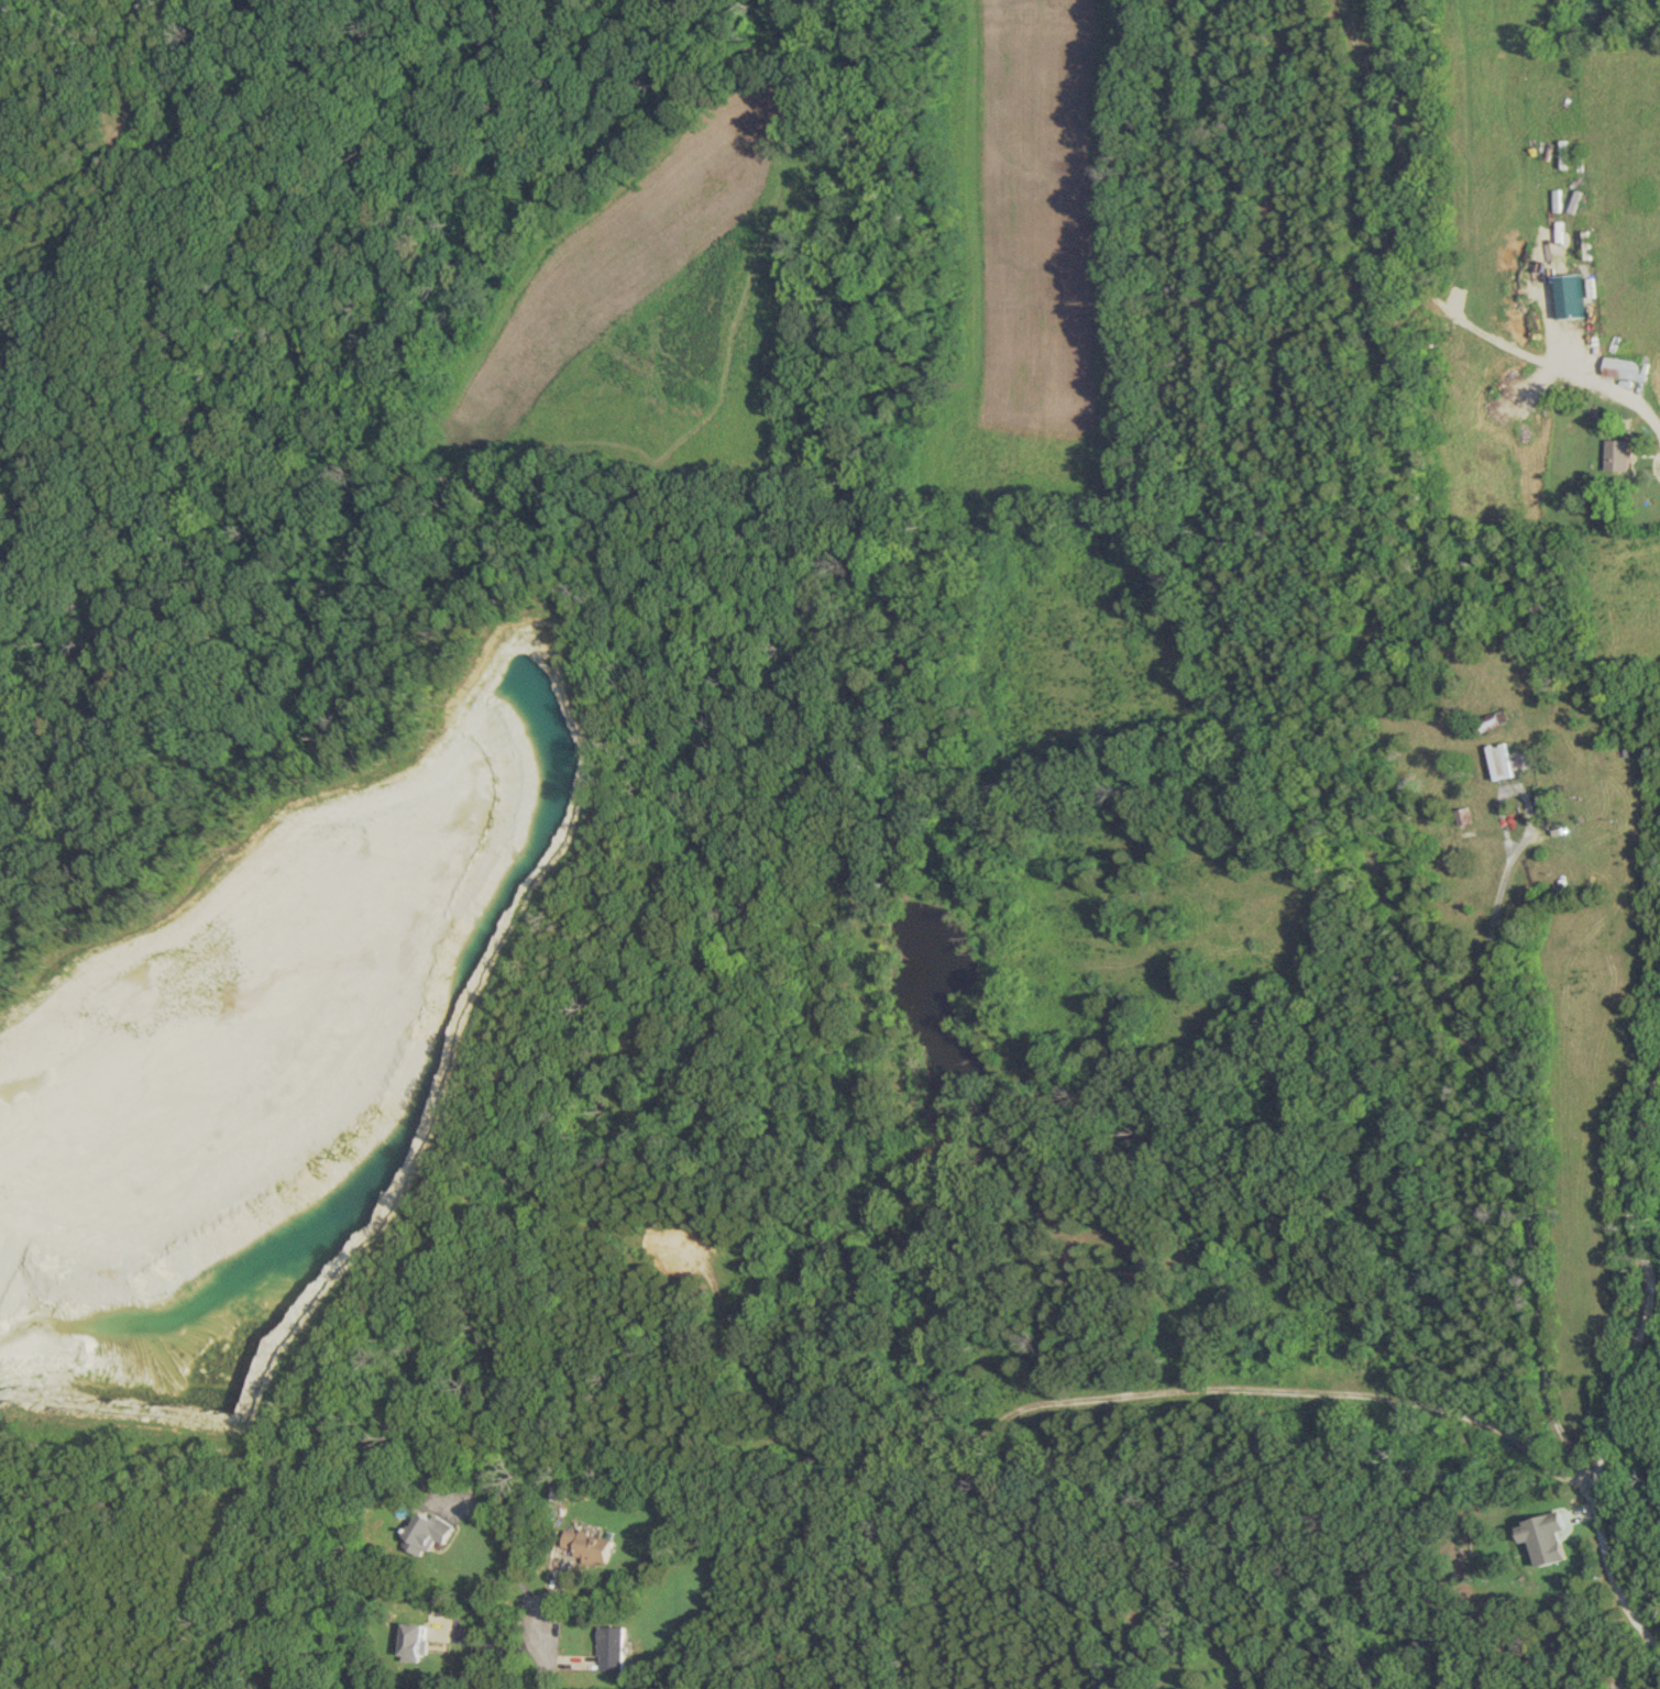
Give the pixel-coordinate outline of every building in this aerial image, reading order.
[(1560,318),(1583,317),(1582,274),(1559,275),(1560,318)] [(1646,381),(1650,363),(1606,355),(1603,374),(1646,381)] [(1631,472),(1632,440),(1608,439),(1607,472),(1631,472)] [(1514,769),(1534,765),(1530,749),(1510,753),(1514,769)] [(456,1526),(424,1507),(402,1544),(424,1558),(436,1538),(446,1544),(456,1526)] [(1517,1522),(1521,1542),(1531,1539),(1537,1566),(1566,1559),(1559,1531),(1565,1529),(1560,1512),(1517,1522)] [(561,1547),(576,1550),(574,1558),(608,1565),(614,1538),(580,1531),(565,1528),(561,1547)] [(426,1624),(402,1622),(400,1660),(420,1661),(420,1654),(428,1654),(429,1638),(425,1637),(426,1624)] [(600,1670),(625,1670),(626,1626),(600,1626),(600,1670)]
